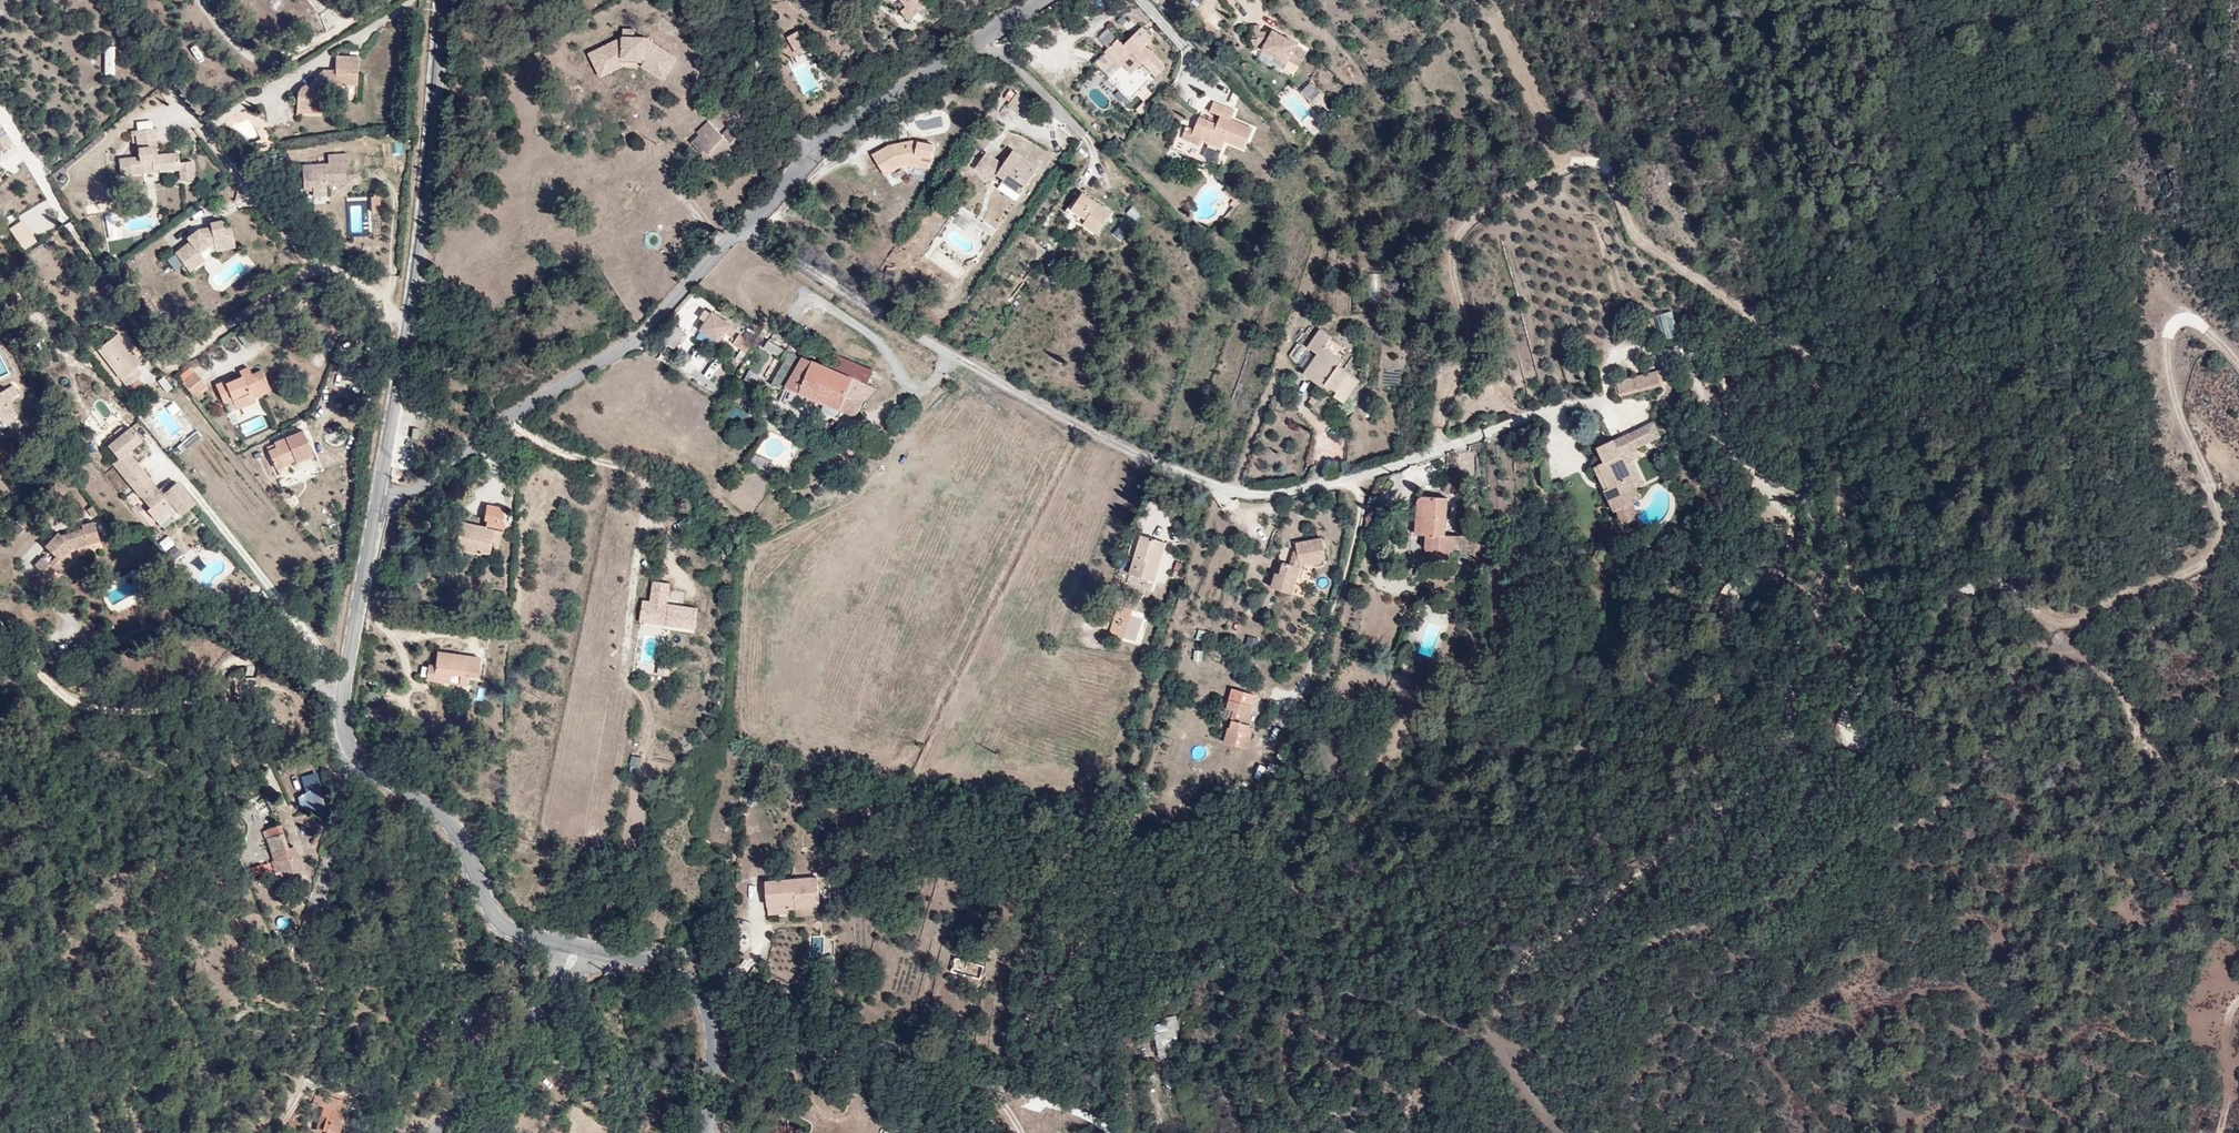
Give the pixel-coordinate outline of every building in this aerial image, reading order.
[(902,7),(896,11),(903,21),(921,8),(915,0),(897,0),(902,7)] [(1082,14),(1077,7),(1068,13),(1073,20),(1082,14)] [(634,38),(635,30),(623,29),(623,37),(634,38)] [(800,31),(788,38),(793,48),(806,42),(800,31)] [(1111,43),(1102,53),(1119,68),(1127,76),(1138,65),(1152,78),(1160,69),(1141,51),(1139,53),(1136,50),(1138,47),(1146,39),(1137,31),(1119,50),(1111,43)] [(1264,51),(1262,43),(1262,35),(1248,37),(1251,53),(1264,51)] [(676,60),(645,39),(634,38),(623,37),(588,53),(596,70),(619,59),(621,58),(643,60),(644,61),(665,75),(676,60)] [(296,99),(315,97),(315,79),(334,68),(356,68),(357,40),(335,39),(334,51),(323,53),(306,65),(299,67),(292,72),(291,79),(291,87),(295,91),(296,99)] [(1273,40),(1272,42),(1263,58),(1287,73),(1290,70),(1300,76),(1307,62),(1298,56),(1299,54),(1273,40)] [(806,42),(793,48),(797,55),(809,49),(806,42)] [(1263,58),(1272,42),(1262,43),(1264,51),(1251,53),(1252,61),(1263,58)] [(115,76),(115,47),(104,47),(104,76),(115,76)] [(1119,68),(1102,53),(1099,56),(1116,71),(1119,68)] [(1118,86),(1127,76),(1119,68),(1116,71),(1099,56),(1092,63),(1118,86)] [(619,59),(596,70),(599,77),(622,66),(620,62),(642,64),(640,68),(661,82),(665,75),(644,61),(643,60),(621,58),(619,59)] [(810,67),(795,71),(802,93),(817,88),(810,67)] [(1144,102),(1152,94),(1145,86),(1136,94),(1144,102)] [(316,105),(315,97),(296,99),(296,106),(316,105)] [(1223,121),(1227,111),(1215,106),(1210,115),(1219,119),(1223,121)] [(1236,115),(1227,111),(1223,121),(1219,119),(1215,128),(1198,120),(1194,131),(1202,134),(1197,145),(1217,155),(1219,155),(1223,146),(1243,154),(1251,133),(1233,124),(1236,115)] [(1043,134),(1039,118),(1026,121),(1030,137),(1043,134)] [(725,145),(728,149),(736,141),(726,131),(718,139),(701,124),(693,132),(695,134),(683,145),(695,156),(697,154),(701,159),(707,164),(718,151),(725,145)] [(134,131),(135,140),(157,139),(156,128),(134,131)] [(1213,167),(1217,155),(1197,145),(1189,142),(1193,132),(1184,129),(1181,135),(1176,133),(1168,154),(1200,169),(1203,163),(1213,167)] [(1202,134),(1194,131),(1193,132),(1189,142),(1197,145),(1202,134)] [(6,133),(0,138),(0,150),(12,142),(6,133)] [(135,140),(136,148),(151,147),(152,155),(158,155),(157,146),(157,139),(135,140)] [(912,141),(905,143),(906,153),(893,156),(890,148),(872,160),(885,179),(906,164),(931,169),(937,147),(912,141)] [(906,153),(905,143),(890,148),(893,156),(906,153)] [(723,154),(728,149),(725,145),(718,151),(723,154)] [(151,147),(136,148),(137,158),(119,159),(120,175),(125,174),(124,170),(149,167),(158,166),(170,165),(170,170),(179,169),(180,180),(194,178),(192,162),(178,163),(177,153),(159,155),(152,155),(151,147)] [(1018,198),(1039,171),(1013,152),(1001,168),(984,156),(973,172),(988,181),(994,174),(1003,181),(999,185),(1018,198)] [(313,191),(327,192),(327,185),(345,184),(344,164),(350,163),(349,154),(329,154),(330,165),(330,171),(311,172),(311,165),(303,166),(304,184),(313,184),(313,191)] [(697,154),(695,156),(693,158),(698,162),(701,159),(697,154)] [(1239,207),(1225,192),(1218,198),(1228,208),(1225,211),(1230,216),(1239,207)] [(1089,226),(1086,230),(1099,240),(1114,219),(1101,208),(1100,209),(1084,196),(1079,203),(1075,201),(1065,215),(1072,220),(1074,216),(1089,226)] [(1125,216),(1138,222),(1142,214),(1129,208),(1125,216)] [(1072,220),(1086,230),(1089,226),(1074,216),(1072,220)] [(189,244),(175,254),(184,267),(188,271),(203,261),(200,258),(198,254),(209,247),(215,245),(233,241),(231,228),(221,229),(220,222),(208,224),(209,231),(199,236),(196,232),(186,240),(189,244)] [(1112,236),(1122,242),(1130,228),(1121,222),(1112,236)] [(235,247),(233,241),(215,245),(216,251),(235,247)] [(175,255),(168,261),(175,270),(182,264),(175,255)] [(735,333),(739,326),(712,310),(702,328),(722,340),(729,330),(735,333)] [(1657,314),(1662,341),(1677,338),(1672,311),(1657,314)] [(1308,372),(1322,380),(1324,350),(1323,349),(1325,346),(1325,336),(1316,331),(1305,348),(1316,356),(1308,372)] [(142,363),(119,333),(98,349),(136,399),(143,393),(141,390),(146,386),(139,377),(143,373),(138,366),(142,363)] [(744,363),(750,352),(754,343),(748,340),(738,359),(744,363)] [(764,350),(780,359),(796,367),(799,360),(769,342),(764,350)] [(1339,390),(1336,396),(1346,402),(1360,378),(1339,367),(1343,359),(1324,350),(1322,380),(1339,390)] [(815,399),(822,402),(829,384),(846,391),(838,410),(837,411),(854,418),(870,383),(867,382),(873,369),(834,354),(828,368),(823,381),(815,398),(815,399)] [(789,384),(799,389),(806,373),(823,381),(828,368),(800,356),(799,360),(796,367),(789,384)] [(776,386),(782,389),(785,391),(789,384),(796,367),(780,359),(774,373),(780,376),(776,386)] [(251,367),(242,371),(244,376),(233,380),(227,382),(226,379),(217,383),(223,400),(232,397),(235,405),(252,398),(261,395),(259,391),(254,377),(251,367)] [(1618,393),(1663,383),(1660,370),(1615,381),(1618,393)] [(1304,377),(1322,387),(1322,380),(1308,372),(1304,377)] [(264,373),(254,377),(259,391),(269,387),(264,373)] [(806,373),(799,389),(815,398),(823,381),(806,373)] [(164,376),(158,381),(170,398),(177,393),(164,376)] [(195,377),(183,387),(196,402),(208,392),(195,377)] [(1322,380),(1322,387),(1336,396),(1339,390),(1322,380)] [(829,384),(822,402),(838,410),(846,391),(829,384)] [(4,425),(18,416),(9,402),(14,398),(9,390),(0,395),(0,417),(4,425)] [(254,402),(252,398),(235,405),(236,408),(254,402)] [(733,410),(729,420),(736,423),(738,420),(745,423),(745,426),(755,430),(758,422),(743,416),(733,410)] [(1593,466),(1613,511),(1639,500),(1634,487),(1623,461),(1620,454),(1637,447),(1660,437),(1654,424),(1612,442),(1611,440),(1595,447),(1602,462),(1593,466)] [(166,497),(181,513),(193,503),(176,480),(162,491),(127,450),(139,440),(128,426),(105,444),(116,459),(111,464),(153,518),(168,507),(162,500),(166,497)] [(183,455),(202,437),(196,430),(177,448),(183,455)] [(268,448),(274,466),(294,459),(294,460),(312,454),(304,430),(274,440),(276,445),(268,448)] [(1620,454),(1623,461),(1631,458),(1640,454),(1637,447),(1620,454)] [(1631,458),(1623,461),(1634,487),(1642,484),(1631,458)] [(1456,495),(1457,482),(1444,482),(1444,495),(1456,495)] [(57,489),(61,501),(74,496),(70,485),(57,489)] [(478,540),(482,516),(491,518),(494,497),(475,493),(473,509),(476,509),(475,515),(450,510),(448,521),(454,523),(451,538),(469,541),(469,538),(478,540)] [(1422,548),(1438,549),(1439,534),(1442,497),(1425,497),(1418,502),(1414,532),(1424,533),(1422,548)] [(1631,503),(1613,511),(1619,525),(1634,519),(1631,503)] [(45,544),(57,554),(63,558),(76,540),(97,533),(92,517),(76,522),(76,527),(62,532),(57,528),(45,544)] [(1142,557),(1148,536),(1140,534),(1134,554),(1142,557)] [(1441,550),(1448,550),(1450,536),(1443,535),(1441,550)] [(168,536),(159,543),(172,562),(182,555),(168,536)] [(1171,543),(1148,536),(1142,557),(1136,575),(1159,583),(1171,543)] [(150,556),(155,563),(160,561),(156,553),(156,550),(143,542),(139,549),(150,556)] [(1326,559),(1326,548),(1296,549),(1296,555),(1292,555),(1287,569),(1276,565),(1266,592),(1287,600),(1298,572),(1321,570),(1321,559),(1326,559)] [(1421,559),(1437,561),(1438,549),(1422,548),(1421,559)] [(1438,549),(1437,561),(1447,563),(1448,550),(1441,550),(1438,549)] [(57,554),(52,564),(57,567),(63,558),(57,554)] [(57,567),(52,564),(41,556),(33,566),(48,577),(57,567)] [(661,575),(646,574),(644,594),(635,593),(634,605),(659,607),(658,615),(687,619),(689,599),(659,595),(661,575)] [(634,605),(633,613),(658,615),(659,607),(634,605)] [(1205,642),(1206,631),(1197,629),(1195,640),(1205,642)] [(426,638),(425,652),(423,666),(455,670),(457,657),(468,658),(469,644),(426,638)] [(425,652),(417,651),(415,666),(423,666),(425,652)] [(1193,651),(1193,662),(1202,662),(1202,651),(1193,651)] [(246,666),(246,676),(255,675),(254,666),(246,666)] [(1242,702),(1245,691),(1224,685),(1218,701),(1226,704),(1222,714),(1224,714),(1223,722),(1220,721),(1216,737),(1238,742),(1243,729),(1240,728),(1242,718),(1239,718),(1244,703),(1242,702)] [(631,755),(628,772),(639,774),(643,758),(631,755)] [(322,788),(297,795),(305,823),(330,816),(322,788)] [(1226,825),(1217,818),(1206,829),(1214,836),(1226,825)] [(264,827),(266,833),(279,828),(278,823),(264,827)] [(268,863),(271,873),(277,871),(282,888),(303,881),(292,848),(287,850),(279,828),(266,833),(270,842),(266,845),(272,860),(268,863)] [(765,880),(765,904),(766,912),(786,912),(786,904),(794,904),(794,908),(818,908),(818,885),(807,885),(807,880),(765,880)] [(303,881),(282,888),(285,895),(305,888),(303,881)] [(955,958),(951,970),(960,973),(964,961),(955,958)] [(468,1032),(470,1016),(459,1015),(457,1031),(468,1032)] [(1174,1018),(1151,1022),(1157,1059),(1180,1056),(1174,1018)] [(825,1056),(822,1062),(835,1068),(846,1045),(838,1041),(829,1058),(825,1056)] [(825,1056),(819,1053),(816,1058),(822,1062),(825,1056)] [(325,1123),(325,1128),(338,1129),(340,1111),(337,1110),(340,1100),(328,1099),(327,1109),(317,1108),(315,1121),(325,1123)]
